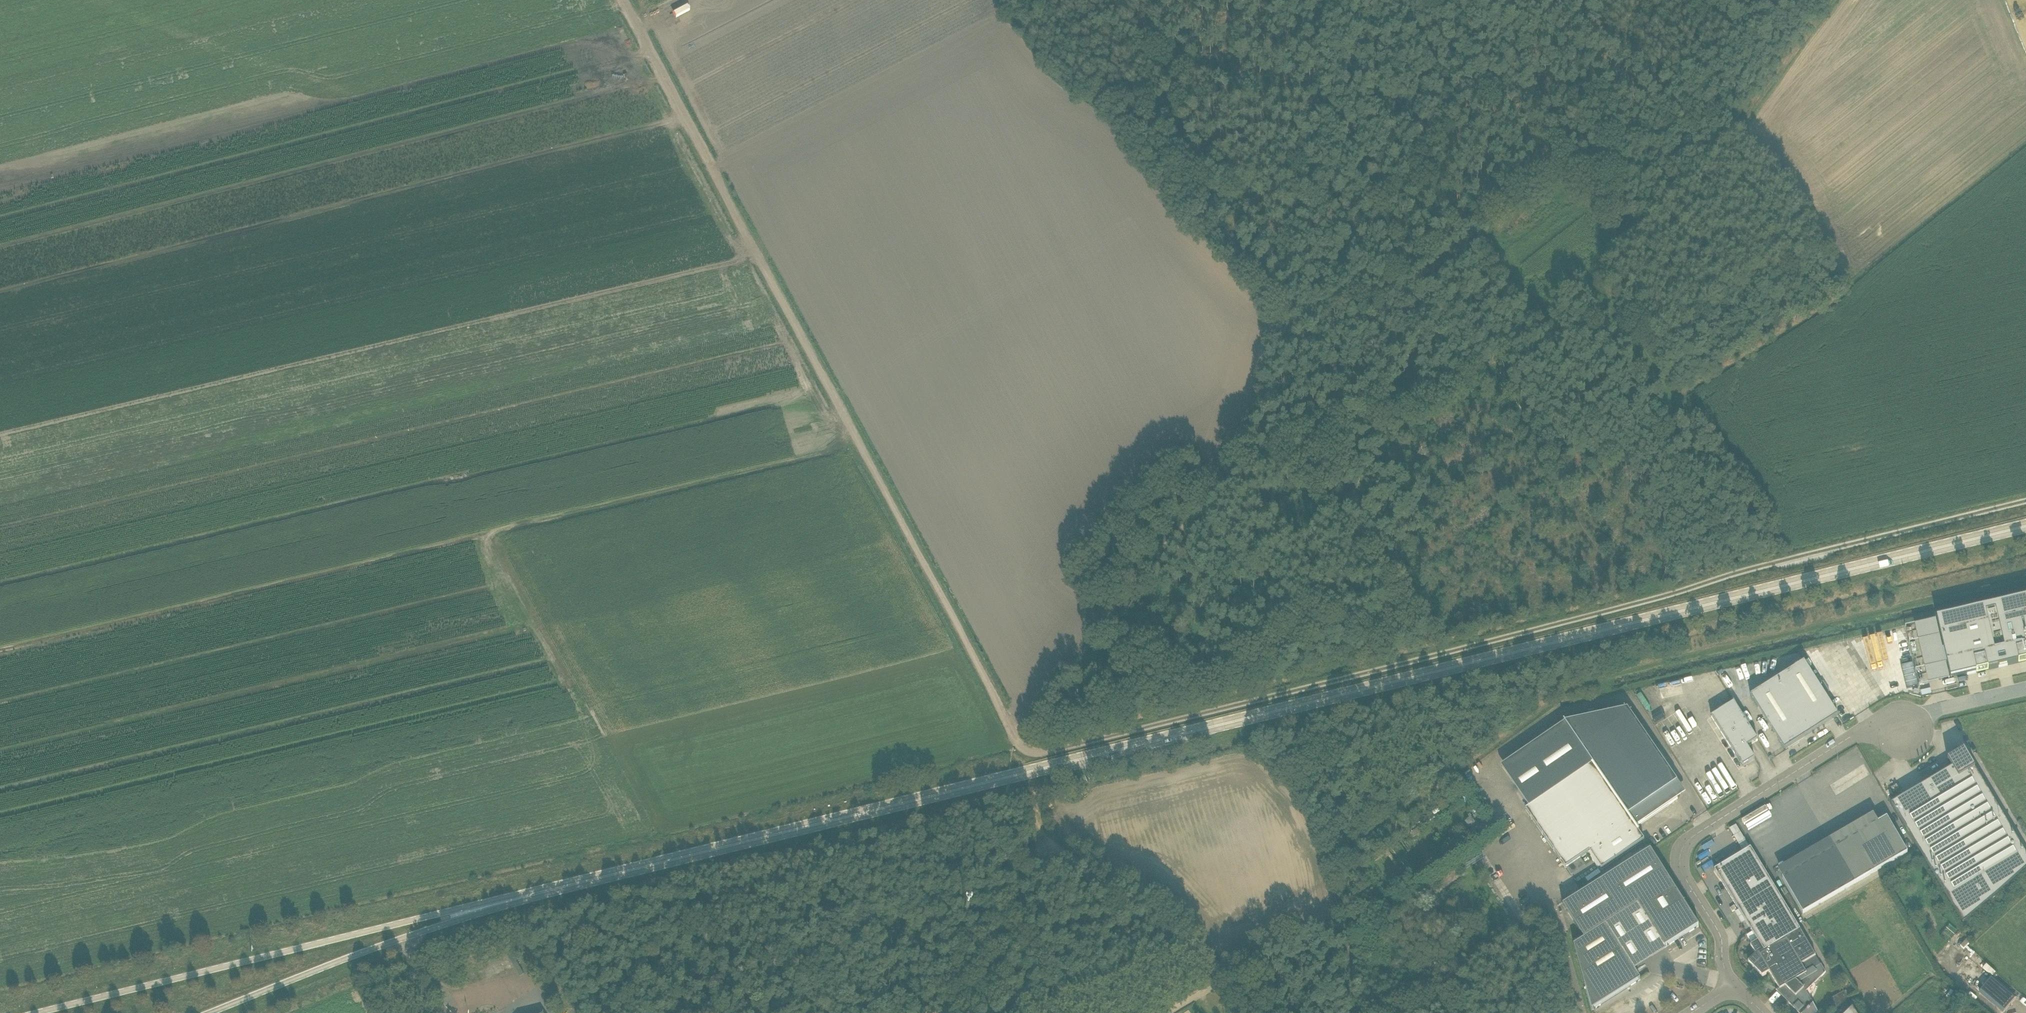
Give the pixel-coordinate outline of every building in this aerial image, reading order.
[(1951,678),(2025,661),(2025,598),(1937,619),(1951,678)] [(1894,666),(1909,642),(1899,636),(1897,639),(1890,635),(1889,637),(1882,633),(1869,654),(1880,660),(1882,658),(1894,666)] [(1847,643),(1818,659),(1833,687),(1869,667),(1858,647),(1852,651),(1847,643)] [(1912,658),(1900,661),(1905,684),(1918,681),(1912,658)] [(1838,715),(1804,662),(1751,696),(1784,749),(1838,715)] [(1893,683),(1875,692),(1878,697),(1896,688),(1893,683)] [(1758,740),(1734,703),(1711,717),(1743,767),(1755,759),(1747,747),(1758,740)] [(1565,722),(1506,764),(1524,790),(1518,794),(1528,808),(1526,810),(1566,868),(1589,852),(1602,870),(1644,840),(1638,832),(1639,831),(1637,827),(1678,799),(1670,787),(1678,782),(1628,709),(1565,722)] [(2002,743),(1986,753),(2025,820),(2025,729),(2021,732),(2014,734),(2014,736),(2009,740),(2007,738),(2002,743)] [(1975,769),(1964,750),(1953,756),(1954,757),(1956,756),(1958,759),(1950,764),(1952,768),(1922,786),(1925,791),(1910,800),(1907,795),(1891,804),(1963,924),(2025,870),(2025,869),(1963,924),(1954,908),(1992,885),(1987,876),(2025,853),(1975,769)] [(1764,810),(1749,817),(1758,835),(1766,831),(1767,833),(1773,830),(1771,827),(1774,826),(1773,823),(1780,820),(1774,808),(1765,812),(1764,810)] [(1783,878),(1803,913),(1908,853),(1887,817),(1783,878)] [(1316,824),(1310,827),(1316,838),(1321,835),(1316,824)] [(1737,824),(1730,828),(1744,850),(1751,846),(1737,824)] [(1417,828),(1409,833),(1412,838),(1420,833),(1417,828)] [(1486,863),(1503,851),(1500,847),(1483,859),(1486,863)] [(1800,930),(1750,848),(1714,870),(1757,941),(1750,945),(1756,954),(1748,962),(1762,976),(1769,972),(1780,989),(1785,986),(1795,996),(1788,1003),(1798,1012),(1816,1012),(1818,1012),(1806,992),(1826,972),(1825,972),(1821,964),(1806,973),(1801,965),(1816,957),(1800,930)] [(1665,948),(1699,926),(1650,850),(1563,905),(1584,939),(1574,946),(1592,1011),(1640,980),(1606,926),(1638,905),(1665,948)] [(1985,971),(1975,984),(1981,988),(1991,975),(1985,971)] [(1992,978),(1980,993),(2003,1012),(2016,998),(1992,978)] [(1845,990),(1830,997),(1835,1008),(1850,1001),(1845,990)] [(1954,991),(1946,1001),(1955,1008),(1963,998),(1954,991)]
